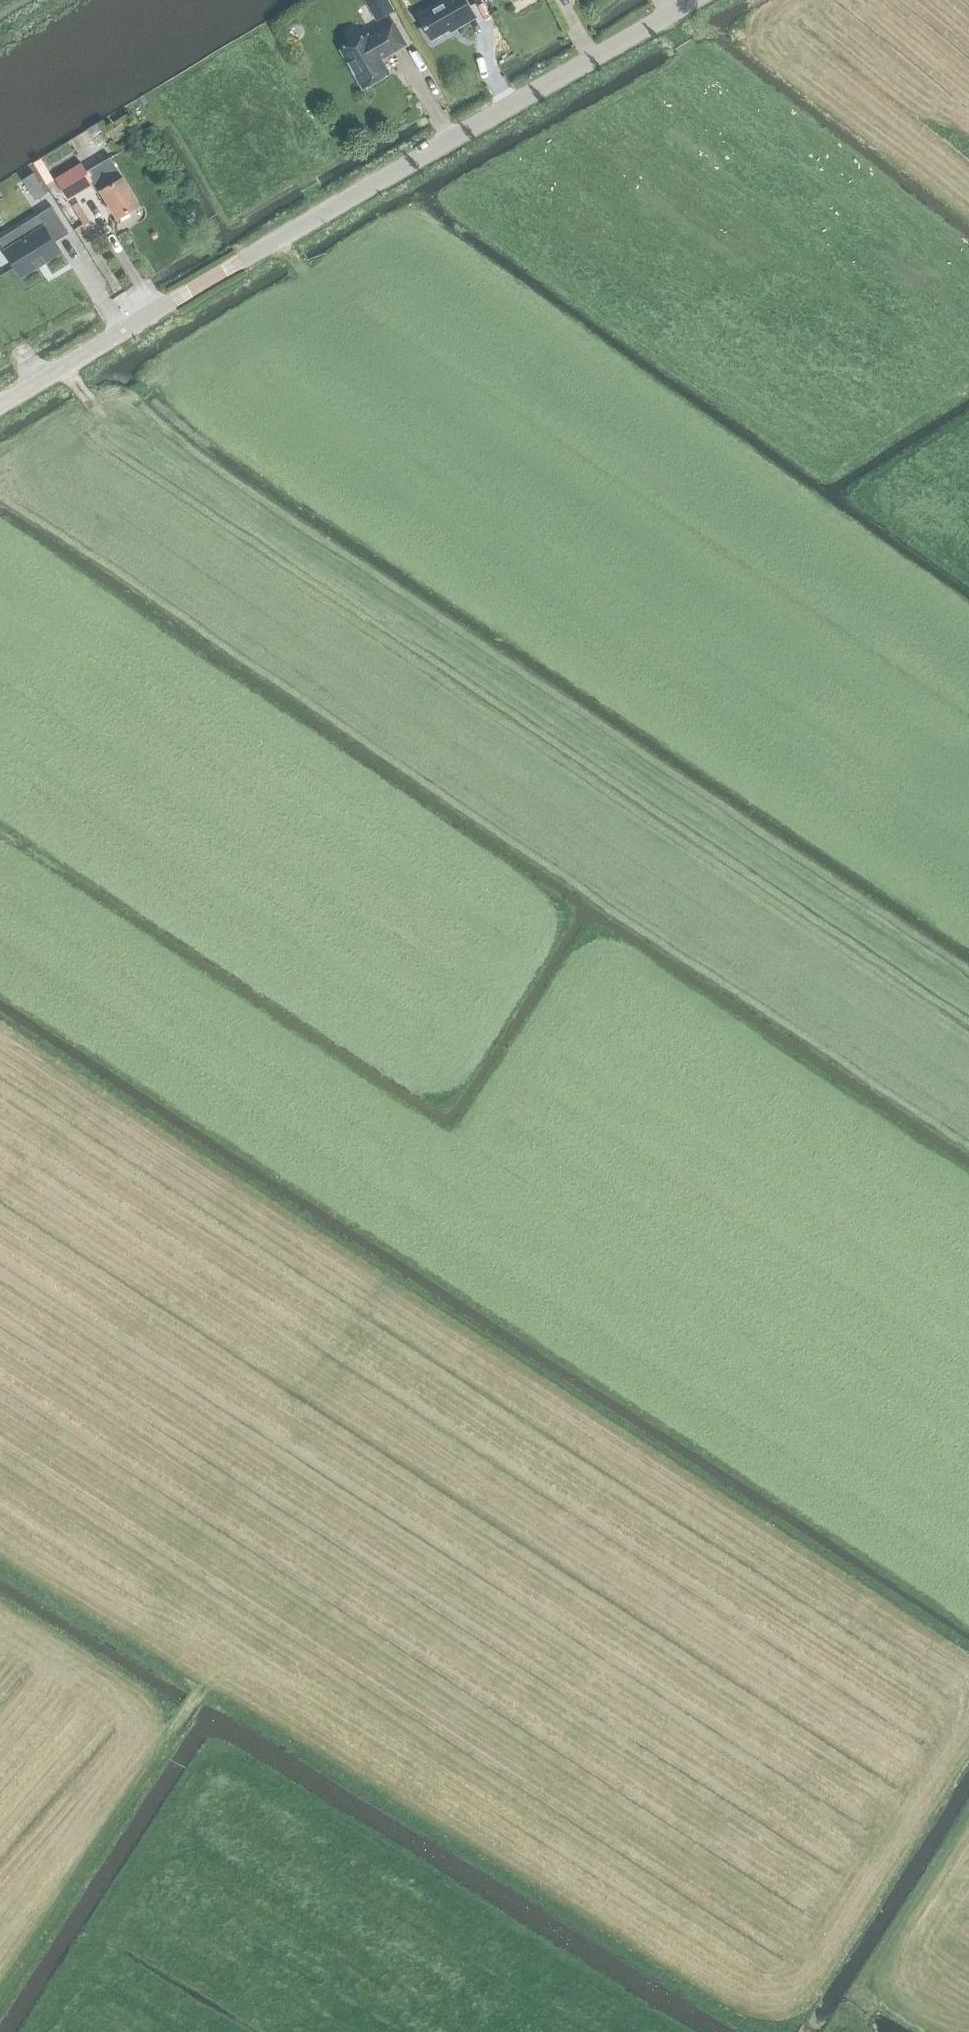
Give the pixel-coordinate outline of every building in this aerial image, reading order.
[(396,11),(389,0),(372,0),(366,4),(376,22),(396,11)] [(438,1),(439,3),(418,15),(432,39),(456,26),(457,28),(476,17),(469,5),(478,0),(441,0),(438,1)] [(407,45),(393,20),(367,35),(367,34),(341,49),(363,88),(389,73),(381,59),(407,45)] [(123,178),(116,166),(111,157),(87,171),(82,163),(56,178),(68,199),(94,184),(92,181),(104,174),(111,185),(101,190),(118,218),(140,205),(123,177),(123,178)] [(54,180),(47,170),(41,174),(47,184),(54,180)] [(34,174),(22,181),(36,202),(47,195),(34,174)] [(69,233),(52,206),(38,214),(44,224),(4,250),(21,277),(36,267),(37,268),(38,267),(38,266),(45,262),(45,263),(47,262),(46,261),(62,251),(55,241),(69,233)]
